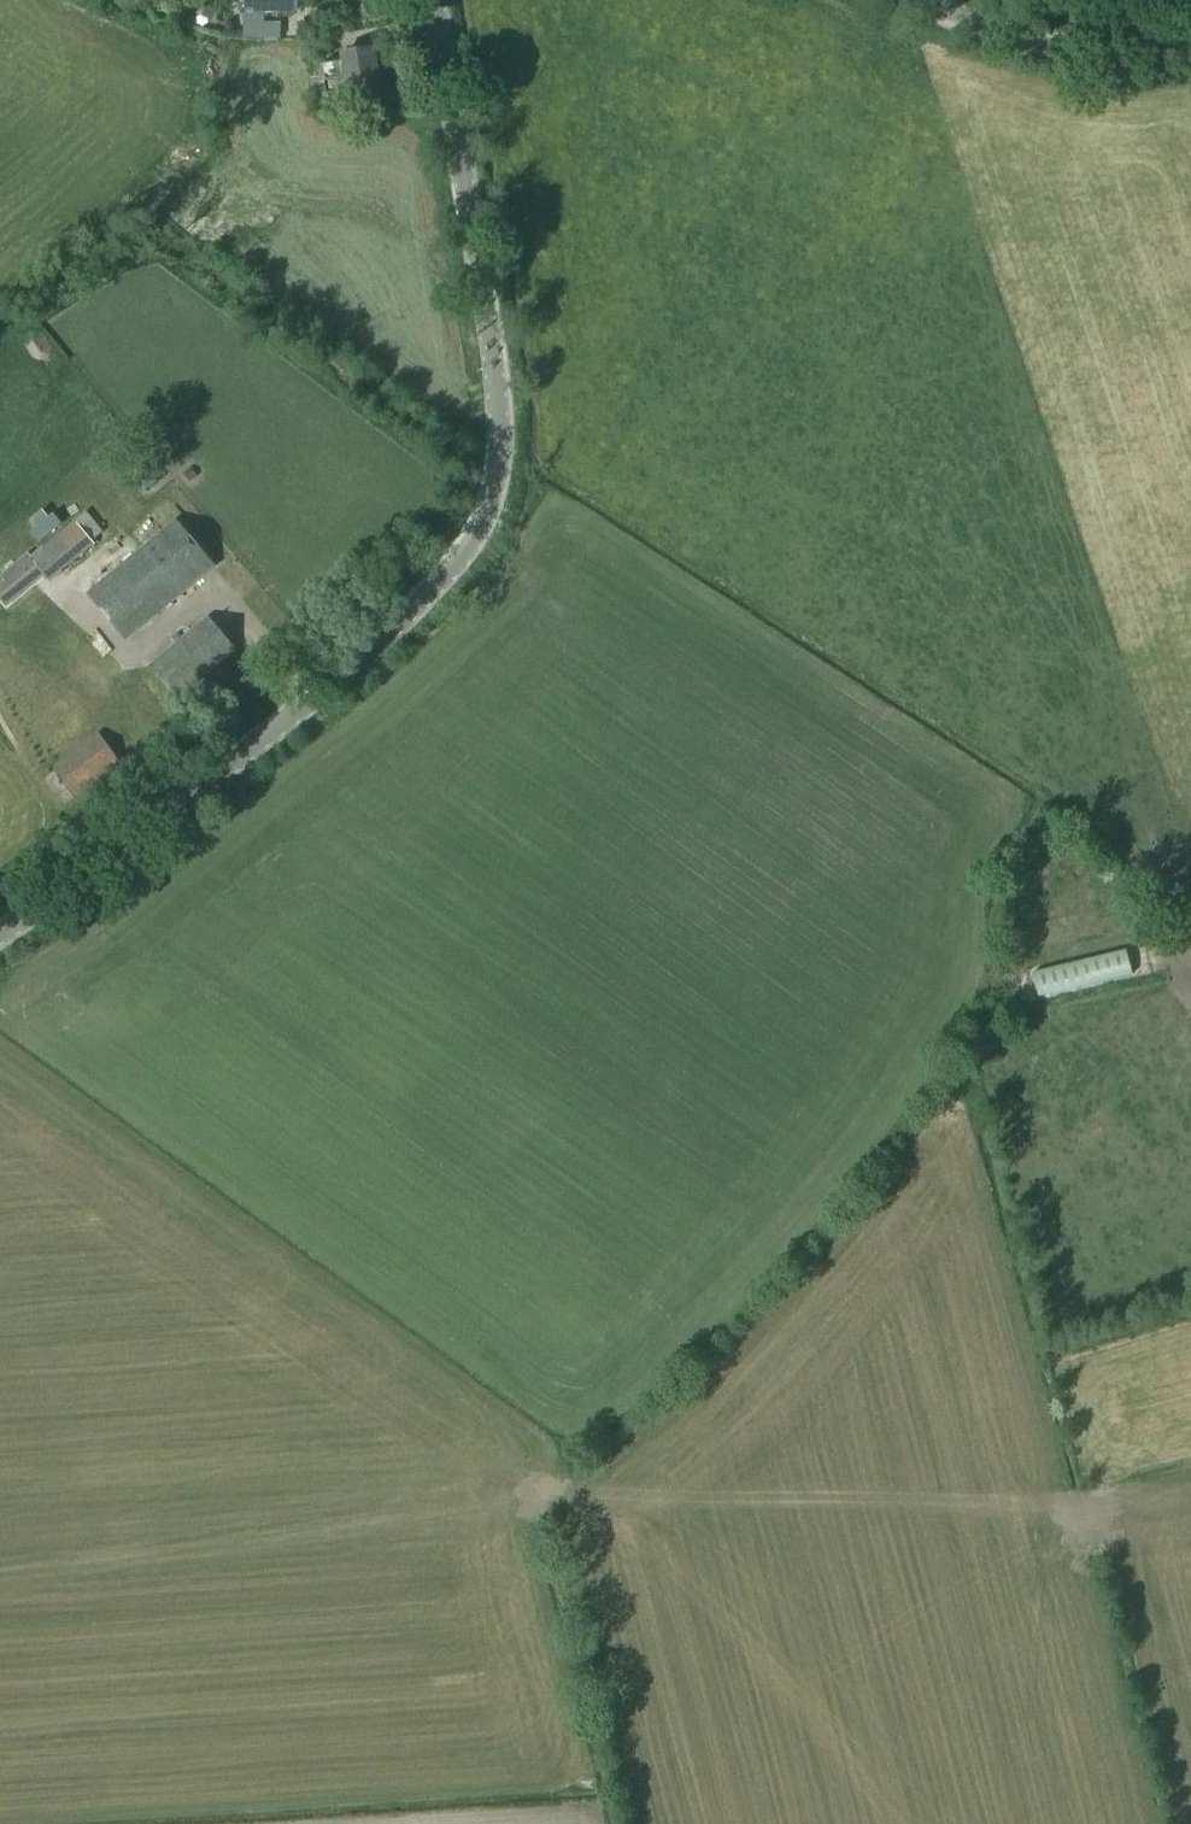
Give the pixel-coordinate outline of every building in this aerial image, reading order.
[(143,9),(186,3),(186,0),(142,0),(143,9)] [(244,12),(244,15),(245,15),(264,15),(293,14),(293,0),(244,0),(244,12)] [(375,50),(340,56),(341,63),(322,66),(322,71),(319,72),(321,80),(314,81),(315,88),(313,88),(314,96),(319,99),(328,98),(327,94),(346,91),(346,93),(385,87),(382,69),(377,70),(375,50)] [(7,606),(44,575),(50,583),(95,545),(92,542),(104,533),(87,512),(73,523),(32,558),(28,553),(15,563),(20,569),(0,585),(0,598),(7,606)] [(126,640),(215,567),(176,521),(88,594),(126,640)] [(177,700),(237,651),(209,617),(149,667),(177,700)] [(97,733),(88,741),(52,770),(75,799),(121,762),(97,733)] [(1032,974),(1038,998),(1132,975),(1126,951),(1032,974)]
